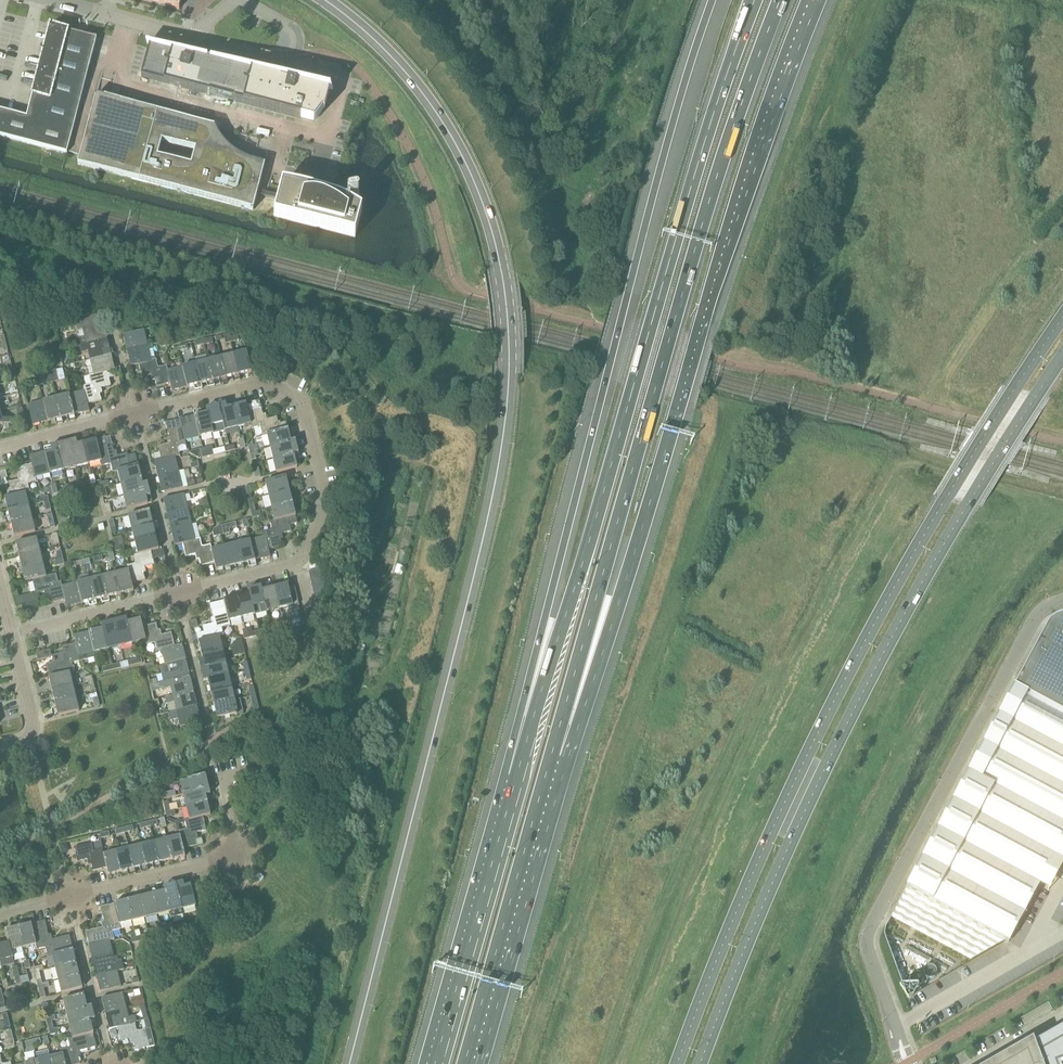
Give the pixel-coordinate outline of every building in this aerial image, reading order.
[(182,0),(141,0),(179,10),(182,0)] [(67,154),(97,40),(92,38),(71,31),(70,33),(67,32),(49,27),(49,30),(27,118),(0,111),(0,137),(67,154)] [(149,48),(141,77),(163,83),(176,86),(180,87),(205,94),(212,95),(297,118),(301,119),(301,118),(314,122),(317,119),(320,115),(322,112),(325,112),(326,108),(326,107),(327,107),(327,106),(327,105),(327,104),(330,92),(326,91),(254,73),(252,72),(219,63),(184,54),(178,52),(148,45),(148,46),(149,46),(149,48)] [(96,96),(81,155),(78,165),(253,211),(257,195),(278,201),(274,217),(355,238),(362,212),(357,210),(353,207),(348,204),(343,202),(338,200),(329,196),(317,192),(314,191),(314,190),(314,189),(313,189),(313,188),(312,188),(311,188),(310,189),(309,190),(307,189),(301,188),(291,186),(282,185),(279,197),(258,191),(262,176),(265,166),(265,165),(261,165),(258,164),(255,163),(251,162),(248,161),(245,159),(242,158),(239,156),(236,154),(234,152),(231,150),(229,148),(226,146),(224,143),(222,141),(215,127),(173,116),(169,115),(110,99),(96,96)] [(97,316),(76,321),(78,331),(83,330),(87,344),(107,339),(104,324),(99,325),(97,316)] [(127,351),(148,346),(144,330),(123,335),(127,351)] [(108,340),(107,339),(87,344),(87,345),(80,346),(81,353),(88,352),(90,359),(111,354),(108,340)] [(152,361),(148,346),(127,351),(130,366),(138,364),(152,361)] [(234,355),(239,376),(252,373),(247,351),(234,355)] [(108,372),(115,370),(111,354),(90,359),(90,360),(94,375),(108,372)] [(226,379),(239,376),(234,355),(221,358),(226,379)] [(66,357),(63,363),(67,365),(68,365),(71,360),(66,357)] [(209,361),(214,382),(226,379),(221,358),(209,361)] [(138,364),(142,378),(151,376),(152,378),(155,377),(157,388),(171,384),(167,371),(168,370),(167,366),(158,368),(156,360),(152,361),(138,364)] [(209,361),(196,364),(201,385),(214,382),(209,361)] [(201,385),(196,364),(183,367),(188,388),(201,385)] [(188,388),(183,367),(168,370),(167,371),(171,384),(172,392),(188,388)] [(52,383),(59,381),(56,370),(50,371),(52,383)] [(46,384),(52,383),(50,371),(43,373),(46,384)] [(111,386),(108,372),(94,375),(89,376),(91,384),(83,386),(84,391),(88,405),(102,401),(100,391),(102,390),(101,388),(111,386)] [(84,391),(70,395),(75,416),(90,412),(88,405),(84,391)] [(74,416),(75,416),(70,395),(56,398),(61,419),(74,416)] [(49,422),(61,419),(56,398),(44,401),(49,422)] [(280,431),(288,428),(286,423),(281,424),(280,422),(278,422),(277,417),(267,419),(267,417),(265,418),(260,400),(246,404),(248,411),(249,419),(251,425),(252,430),(260,428),(262,436),(268,435),(267,434),(280,431)] [(33,426),(49,422),(44,401),(28,405),(33,426)] [(219,406),(225,431),(238,428),(233,407),(227,409),(226,404),(219,406)] [(246,404),(233,407),(238,428),(251,425),(249,419),(248,411),(246,404)] [(213,434),(225,431),(219,406),(206,409),(207,413),(208,413),(213,434)] [(200,437),(213,434),(208,413),(207,413),(195,416),(200,437)] [(195,416),(179,420),(181,428),(182,428),(185,441),(200,437),(195,416)] [(153,455),(154,462),(161,460),(175,457),(180,456),(178,447),(187,445),(185,441),(182,428),(181,428),(179,420),(165,423),(170,441),(167,441),(168,444),(158,446),(159,453),(153,455)] [(291,442),(288,428),(280,431),(267,434),(268,435),(271,447),(291,442)] [(131,467),(138,465),(135,454),(128,456),(127,453),(118,456),(117,454),(115,454),(111,437),(97,440),(99,448),(98,448),(101,461),(102,466),(110,464),(112,472),(118,471),(131,467)] [(97,440),(83,444),(88,464),(101,461),(98,448),(99,448),(97,440)] [(69,443),(76,467),(88,464),(83,444),(77,445),(76,441),(69,443)] [(295,441),(291,442),(271,447),(274,460),(294,455),(299,454),(295,441)] [(69,443),(57,446),(63,470),(76,467),(69,443)] [(63,470),(57,446),(44,449),(45,453),(50,474),(63,470)] [(214,455),(213,451),(212,447),(200,449),(203,458),(207,457),(214,455)] [(199,459),(203,458),(200,449),(190,452),(190,454),(199,459)] [(45,453),(30,457),(31,463),(32,464),(35,477),(43,475),(44,479),(50,478),(49,474),(50,474),(45,453)] [(294,455),(274,460),(277,473),(297,468),(294,455)] [(154,462),(158,477),(179,472),(175,457),(161,460),(154,462)] [(6,490),(8,497),(12,496),(12,497),(25,493),(30,492),(28,484),(36,482),(35,477),(32,464),(18,468),(20,477),(18,478),(18,480),(9,482),(10,489),(6,490)] [(121,483),(141,478),(138,465),(131,467),(118,471),(121,483)] [(179,472),(158,477),(158,478),(162,493),(188,487),(196,485),(194,479),(191,478),(186,479),(184,471),(179,472)] [(269,495),(290,490),(286,477),(266,482),(269,495)] [(124,496),(145,491),(149,490),(148,484),(143,485),(141,478),(121,483),(124,496)] [(151,497),(149,490),(145,491),(124,496),(127,510),(148,504),(146,498),(151,497)] [(272,508),(293,503),(290,490),(269,495),(272,508)] [(5,498),(8,511),(29,506),(25,493),(12,497),(12,496),(8,497),(5,498)] [(184,494),(163,499),(167,515),(188,510),(184,494)] [(296,516),(293,503),(272,508),(275,521),(288,518),(296,516)] [(32,519),(29,506),(8,511),(11,524),(32,519)] [(192,525),(188,510),(167,515),(171,530),(192,525)] [(132,528),(153,523),(150,511),(129,516),(132,528)] [(268,550),(269,550),(283,547),(281,540),(283,539),(282,534),(292,532),(290,524),(298,523),(296,516),(288,518),(275,521),(270,522),(272,530),(264,532),(265,537),(268,550)] [(35,532),(32,519),(11,524),(14,537),(35,532)] [(237,527),(236,522),(222,526),(224,535),(230,533),(229,529),(237,527)] [(135,542),(156,536),(153,523),(132,528),(135,542)] [(192,525),(171,530),(175,546),(183,544),(196,541),(195,540),(192,525)] [(214,537),(224,535),(222,526),(217,527),(217,528),(214,529),(213,532),(214,537)] [(135,542),(138,554),(152,551),(152,552),(159,550),(156,536),(135,542)] [(271,558),(269,550),(268,550),(265,537),(250,541),(255,562),(271,558)] [(37,538),(16,543),(19,557),(40,552),(37,538)] [(212,550),(211,545),(203,547),(201,539),(195,540),(196,541),(183,544),(186,558),(196,555),(196,557),(199,557),(201,567),(215,564),(215,563),(212,550)] [(237,544),(242,565),(255,562),(250,541),(237,544)] [(229,568),(242,565),(237,544),(225,547),(229,568)] [(225,547),(212,550),(215,563),(215,564),(217,571),(229,568),(225,547)] [(152,551),(138,554),(134,555),(136,563),(127,566),(128,571),(132,584),(146,580),(143,570),(146,570),(145,568),(155,565),(152,552),(152,551)] [(22,569),(43,564),(40,552),(19,557),(22,569)] [(46,577),(43,564),(22,569),(25,582),(33,581),(33,580),(46,577)] [(309,572),(310,578),(323,575),(321,569),(309,572)] [(116,574),(121,594),(134,591),(132,584),(128,571),(116,574)] [(46,577),(33,580),(33,581),(36,594),(46,592),(46,594),(49,593),(51,603),(53,603),(65,600),(66,600),(62,587),(63,587),(61,582),(59,582),(57,574),(51,576),(46,577)] [(116,574),(103,577),(108,597),(121,594),(116,574)] [(324,581),(323,575),(310,578),(312,584),(324,581)] [(108,597),(103,577),(90,580),(95,600),(108,597)] [(95,600),(90,580),(78,583),(83,603),(95,600)] [(312,584),(313,590),(326,587),(324,581),(312,584)] [(66,600),(65,600),(67,607),(83,603),(78,583),(63,587),(62,587),(66,600)] [(288,585),(275,588),(280,609),(293,605),(292,602),(298,600),(295,588),(289,589),(288,585)] [(250,594),(255,615),(267,612),(262,591),(261,587),(248,590),(249,594),(250,594)] [(315,597),(327,594),(326,587),(313,590),(315,597)] [(262,591),(267,612),(280,609),(275,588),(262,591)] [(249,594),(237,597),(242,618),(255,615),(250,594),(249,594)] [(315,597),(316,603),(329,600),(327,594),(315,597)] [(237,597),(224,600),(224,601),(229,621),(230,621),(242,618),(237,597)] [(38,599),(24,602),(25,610),(40,606),(38,599)] [(330,606),(329,600),(316,603),(318,610),(330,606)] [(197,634),(198,642),(219,637),(224,636),(222,628),(231,626),(230,621),(229,621),(224,601),(211,604),(212,611),(214,618),(211,619),(212,624),(203,626),(204,632),(197,634)] [(332,613),(330,606),(318,610),(319,616),(332,613)] [(334,620),(332,613),(319,616),(321,623),(334,620)] [(907,889),(1008,943),(1062,841),(1062,616),(1055,618),(1053,620),(1051,621),(1049,623),(1047,625),(1046,627),(907,889)] [(120,646),(133,643),(128,623),(127,618),(114,621),(115,626),(120,646)] [(133,643),(145,640),(146,640),(143,627),(141,619),(128,623),(133,643)] [(190,629),(198,627),(196,620),(189,621),(190,629)] [(108,650),(120,646),(115,626),(114,621),(101,625),(102,629),(107,650),(108,650)] [(157,651),(162,650),(175,647),(175,646),(172,633),(162,635),(161,633),(159,633),(157,624),(143,627),(146,640),(145,640),(147,645),(155,643),(157,651)] [(95,653),(107,650),(102,629),(90,632),(95,653)] [(95,653),(90,632),(74,636),(76,643),(79,656),(80,656),(81,661),(87,660),(96,658),(95,653)] [(219,637),(198,642),(202,655),(222,650),(219,637)] [(54,665),(47,667),(49,677),(56,675),(56,676),(70,672),(70,673),(75,672),(73,663),(81,661),(80,656),(79,656),(76,643),(62,647),(64,653),(52,656),(52,657),(52,660),(53,662),(54,665)] [(182,644),(175,646),(175,647),(162,650),(166,665),(186,660),(182,644)] [(50,650),(36,653),(38,660),(52,657),(50,650)] [(200,662),(199,662),(199,663),(200,669),(202,669),(225,663),(222,650),(202,655),(203,661),(200,662)] [(186,661),(186,660),(166,665),(166,666),(160,667),(163,682),(169,680),(190,675),(186,661)] [(229,675),(225,663),(200,669),(203,682),(208,681),(208,680),(229,675)] [(48,677),(52,691),(73,685),(70,673),(70,672),(56,676),(56,675),(49,677),(48,677)] [(190,676),(190,675),(169,680),(163,682),(162,682),(164,689),(171,688),(173,696),(193,691),(190,676)] [(211,693),(232,688),(229,675),(208,680),(208,681),(211,693)] [(73,686),(73,685),(52,691),(55,703),(76,698),(73,686)] [(232,688),(211,693),(214,706),(235,701),(232,688)] [(175,702),(177,711),(197,706),(193,691),(173,696),(165,698),(167,704),(175,702)] [(255,695),(250,697),(252,705),(253,710),(258,709),(257,704),(255,696),(255,695)] [(76,699),(76,698),(55,703),(58,716),(79,711),(76,699)] [(235,701),(214,706),(217,719),(243,713),(240,699),(235,701)] [(177,711),(168,713),(170,721),(179,719),(181,727),(201,722),(197,706),(177,711)] [(180,781),(183,794),(204,789),(201,776),(180,781)] [(207,802),(204,789),(183,794),(187,807),(207,802)] [(210,815),(207,802),(187,807),(190,820),(203,817),(210,815)] [(178,831),(180,836),(183,849),(197,846),(195,836),(197,835),(197,833),(206,831),(203,817),(190,820),(185,821),(185,823),(187,829),(179,831),(178,831)] [(184,820),(175,822),(177,832),(178,831),(179,831),(178,826),(179,824),(185,823),(185,821),(184,820)] [(180,836),(167,839),(172,860),(185,857),(183,849),(180,836)] [(154,842),(159,863),(172,860),(167,839),(154,842)] [(62,854),(69,852),(66,842),(59,845),(62,854)] [(146,866),(159,863),(154,842),(141,846),(146,866)] [(122,850),(116,852),(121,872),(133,870),(128,849),(129,849),(128,843),(121,845),(122,850)] [(93,871),(107,868),(104,855),(102,850),(94,852),(92,844),(74,848),(78,862),(87,860),(88,862),(91,862),(93,871)] [(128,849),(133,870),(146,866),(141,846),(129,849),(128,849)] [(116,852),(104,855),(107,868),(108,876),(121,872),(116,852)] [(176,884),(177,889),(183,909),(196,906),(191,885),(185,887),(183,882),(176,884)] [(183,909),(177,889),(176,884),(164,887),(165,892),(170,912),(183,909)] [(157,916),(170,912),(165,892),(152,895),(157,916)] [(152,895),(140,898),(145,919),(157,916),(152,895)] [(132,922),(145,919),(140,898),(127,901),(132,922)] [(119,925),(120,925),(132,922),(127,901),(114,904),(113,904),(115,912),(116,912),(119,925)] [(89,946),(96,944),(110,941),(115,940),(113,932),(121,930),(120,925),(119,925),(116,912),(115,912),(113,904),(100,908),(104,925),(102,926),(103,928),(85,932),(89,946)] [(45,921),(32,924),(34,932),(33,932),(36,945),(37,950),(45,948),(47,954),(47,956),(52,955),(66,952),(65,951),(72,950),(73,949),(69,936),(52,940),(52,938),(49,938),(45,921)] [(31,924),(19,927),(24,948),(36,945),(33,932),(34,932),(32,924),(31,924)] [(5,931),(8,943),(9,943),(11,951),(24,948),(19,927),(5,931)] [(89,946),(93,961),(113,956),(110,941),(96,944),(89,946)] [(0,945),(0,961),(1,967),(15,964),(11,951),(9,943),(8,943),(0,945)] [(76,963),(73,949),(72,950),(65,951),(66,952),(52,955),(55,968),(76,963)] [(114,958),(113,956),(93,961),(96,976),(117,971),(124,970),(121,960),(118,960),(117,957),(114,958)] [(55,968),(58,980),(79,975),(76,963),(55,968)] [(934,976),(936,975),(938,973),(939,971),(939,969),(938,967),(937,965),(935,964),(933,963),(931,963),(929,964),(927,965),(926,967),(926,969),(926,972),(927,973),(929,975),(930,976),(932,976),(934,976)] [(919,983),(921,983),(923,982),(924,980),(925,978),(925,976),(924,974),(923,972),(921,971),(919,970),(916,971),(914,972),(913,973),(912,975),(912,977),(912,979),(913,981),(915,982),(917,983),(919,983)] [(117,971),(96,976),(100,992),(121,987),(117,971)] [(82,988),(79,975),(58,980),(62,993),(82,988)] [(105,1014),(126,1009),(122,993),(102,999),(105,1014)] [(87,1008),(84,995),(64,1000),(67,1013),(87,1008)] [(143,997),(134,999),(136,1005),(144,1003),(143,997)] [(51,1017),(50,1012),(48,1004),(43,1005),(46,1018),(51,1017)] [(87,1008),(67,1013),(70,1026),(91,1020),(91,1021),(95,1020),(92,1006),(87,1008)] [(109,1030),(117,1028),(130,1024),(135,1023),(137,1022),(135,1016),(129,1018),(126,1009),(105,1014),(109,1030)] [(51,1017),(46,1018),(49,1031),(54,1029),(52,1021),(56,1020),(55,1016),(51,1017)] [(91,1021),(91,1020),(70,1026),(73,1038),(86,1035),(93,1034),(90,1021),(91,1021)] [(130,1024),(117,1028),(120,1042),(130,1040),(131,1042),(133,1041),(135,1051),(150,1047),(155,1046),(150,1028),(146,1029),(145,1029),(137,1031),(135,1023),(130,1024)] [(1033,1046),(1032,1041),(992,1063),(1062,1063),(1062,1028),(1033,1046)] [(66,1063),(80,1063),(78,1054),(81,1054),(80,1051),(97,1048),(93,1034),(86,1035),(73,1038),(68,1039),(70,1048),(62,1050),(63,1054),(66,1063)] [(36,1054),(38,1061),(38,1063),(52,1063),(50,1057),(48,1051),(36,1054)] [(63,1054),(50,1057),(52,1063),(66,1063),(63,1054)] [(11,1063),(11,1062),(9,1062),(3,1063),(2,1063),(1,1058),(1,1056),(0,1056),(0,1063),(12,1063),(11,1063)]
